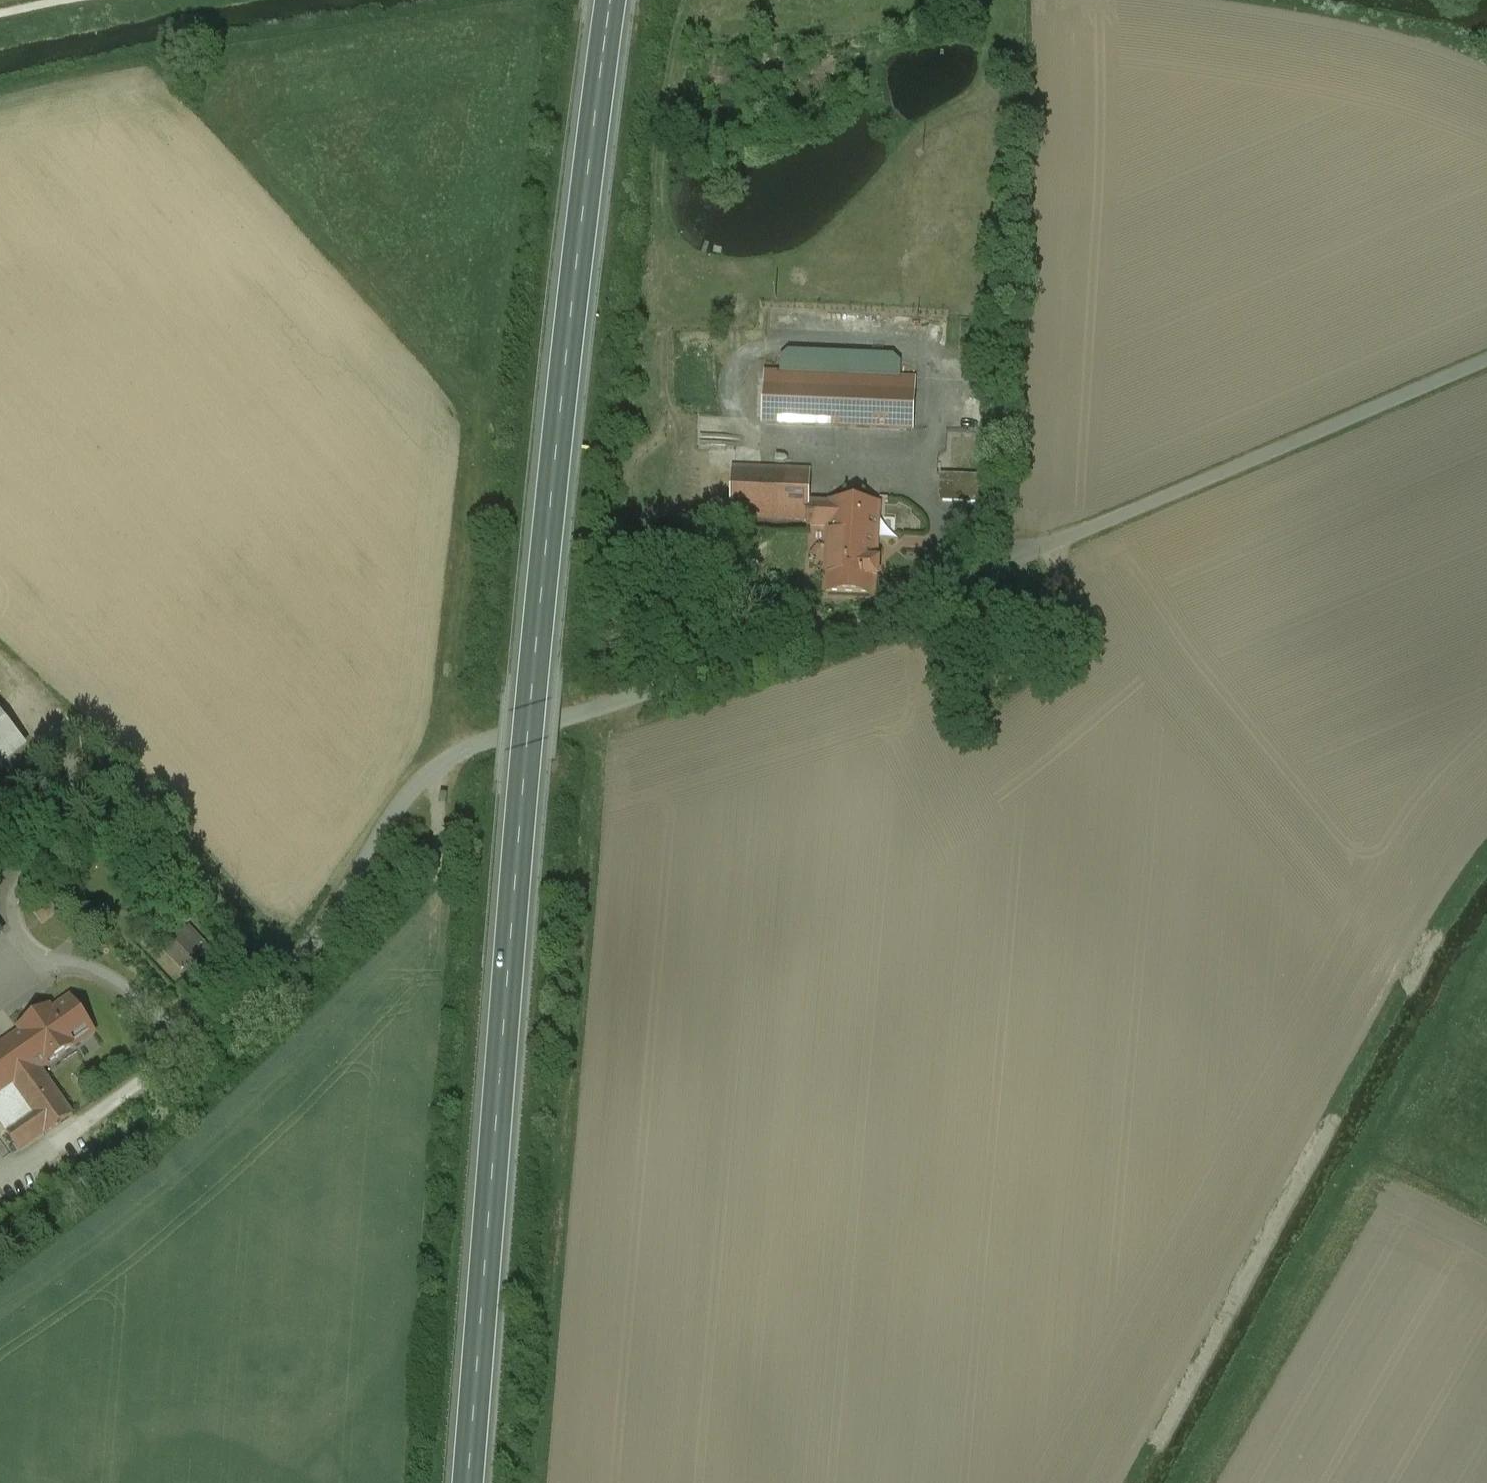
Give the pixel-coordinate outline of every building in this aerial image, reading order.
[(761,370),(761,424),(914,426),(915,374),(900,374),(901,360),(891,352),(787,350),(780,355),(779,370),(761,370)] [(810,515),(810,502),(811,467),(734,466),(734,515),(810,515)] [(992,478),(939,479),(939,505),(992,505),(992,478)] [(826,522),(827,502),(810,502),(810,515),(810,522),(826,522)] [(827,502),(826,522),(875,523),(876,503),(827,502)] [(875,523),(826,522),(826,593),(875,594),(875,523)] [(0,713),(0,760),(23,742),(0,713)] [(12,1086),(17,1092),(11,1095),(26,1116),(4,1132),(18,1151),(40,1135),(43,1139),(72,1118),(37,1071),(90,1033),(65,999),(0,1047),(0,1094),(12,1086)]
